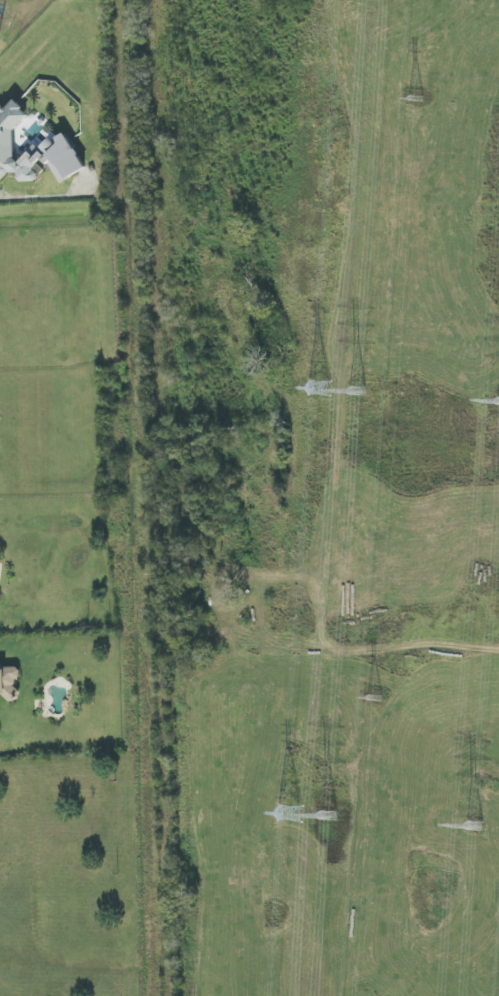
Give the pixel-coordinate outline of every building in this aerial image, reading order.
[(59,136),(58,141),(50,140),(44,145),(33,131),(29,150),(19,154),(12,131),(30,116),(16,100),(8,107),(0,105),(0,182),(11,172),(17,174),(21,185),(33,181),(45,170),(38,163),(39,155),(60,181),(84,173),(71,132),(59,136)] [(17,679),(21,679),(21,669),(0,669),(0,696),(17,696),(17,679)]
